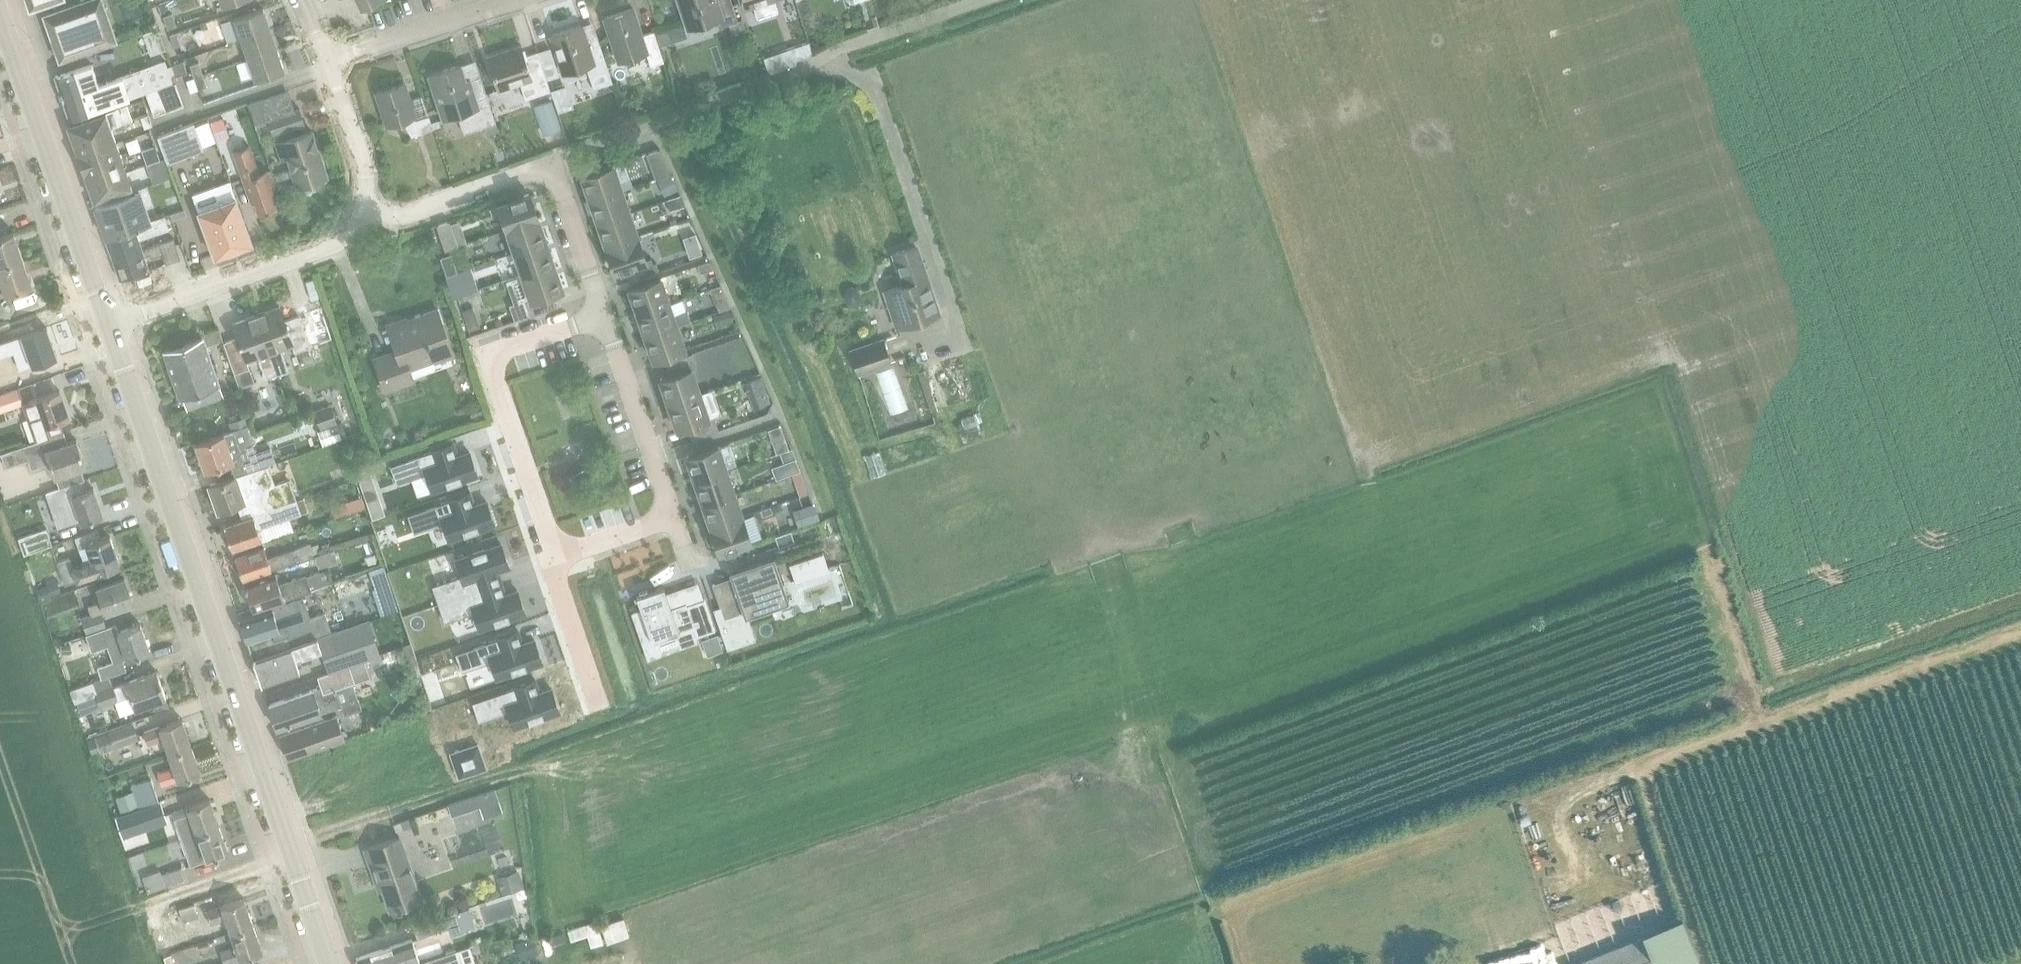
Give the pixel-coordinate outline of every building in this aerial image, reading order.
[(49,2),(55,0),(27,0),(30,9),(49,2)] [(59,61),(117,42),(102,0),(88,0),(43,15),(59,61)] [(361,9),(381,0),(357,0),(361,9)] [(738,21),(731,0),(678,0),(688,28),(717,19),(719,28),(729,24),(732,34),(747,29),(744,20),(738,21)] [(776,0),(741,0),(744,9),(754,6),(758,18),(779,11),(776,0)] [(242,39),(270,29),(263,8),(235,18),(242,39)] [(604,18),(619,62),(647,53),(651,66),(664,62),(654,31),(642,35),(633,9),(604,18)] [(169,30),(177,26),(173,15),(165,18),(169,30)] [(589,47),(582,26),(551,36),(564,74),(586,66),(594,89),(613,83),(600,43),(589,47)] [(242,39),(249,59),(277,50),(270,29),(242,39)] [(179,33),(171,36),(175,48),(183,45),(179,33)] [(132,50),(139,70),(157,63),(149,43),(132,50)] [(791,49),(764,59),(769,73),(796,64),(795,61),(813,55),(809,43),(791,49)] [(550,92),(551,92),(547,80),(542,64),(538,52),(537,52),(537,53),(524,57),(521,46),(488,57),(499,91),(521,84),(526,100),(550,92)] [(284,71),(277,50),(249,59),(255,81),(284,71)] [(554,60),(542,64),(547,80),(559,76),(554,60)] [(173,82),(168,68),(166,62),(98,85),(92,65),(55,77),(69,120),(129,99),(146,93),(173,82)] [(188,73),(185,62),(170,67),(174,78),(188,73)] [(195,77),(203,75),(200,63),(191,66),(195,77)] [(499,133),(496,123),(481,76),(465,81),(460,66),(429,76),(444,119),(458,114),(464,133),(485,127),(488,136),(499,133)] [(203,75),(195,77),(199,90),(207,87),(203,75)] [(184,106),(176,83),(166,86),(174,110),(184,106)] [(412,136),(434,129),(442,126),(440,120),(432,123),(429,116),(416,120),(404,84),(377,93),(388,125),(402,120),(412,136)] [(174,110),(166,86),(156,90),(164,113),(174,110)] [(565,87),(551,92),(557,111),(572,106),(565,87)] [(164,113),(156,90),(146,93),(154,117),(164,113)] [(300,109),(269,119),(274,134),(287,129),(290,137),(277,141),(283,159),(278,160),(279,161),(289,158),(292,169),(273,175),(280,192),(298,186),(327,176),(312,131),(307,132),(304,123),(305,122),(304,121),(302,122),(299,111),(300,110),(300,109)] [(115,110),(67,126),(72,140),(110,128),(111,129),(120,126),(115,110)] [(534,119),(540,147),(557,143),(552,115),(534,119)] [(169,162),(206,149),(196,123),(160,136),(169,162)] [(116,143),(111,129),(110,128),(73,141),(78,156),(116,143)] [(214,153),(226,149),(222,134),(209,137),(214,153)] [(121,158),(116,143),(78,156),(83,171),(121,158)] [(275,195),(273,188),(267,172),(258,175),(249,149),(234,154),(251,203),(255,202),(260,214),(276,208),(272,196),(275,195)] [(660,149),(646,153),(655,179),(671,174),(660,149)] [(126,173),(121,158),(83,171),(88,186),(126,173)] [(582,176),(590,200),(621,189),(613,165),(582,176)] [(131,188),(126,173),(88,186),(93,201),(131,188)] [(671,175),(659,180),(666,196),(678,190),(671,175)] [(213,187),(193,194),(199,211),(198,212),(214,257),(252,243),(236,198),(234,199),(231,190),(216,195),(213,187)] [(590,200),(598,224),(630,213),(621,189),(590,200)] [(106,237),(151,221),(142,192),(123,199),(96,208),(106,237)] [(498,204),(506,227),(537,217),(529,193),(498,204)] [(681,197),(668,201),(671,210),(684,206),(681,197)] [(172,214),(170,215),(173,221),(187,216),(185,210),(172,214)] [(598,224),(606,248),(638,237),(630,213),(598,224)] [(138,241),(157,235),(169,230),(164,217),(151,221),(106,237),(114,260),(141,251),(138,241)] [(506,227),(514,251),(545,240),(537,217),(506,227)] [(457,246),(449,223),(437,227),(446,250),(457,246)] [(22,258),(13,232),(0,236),(0,266),(22,258)] [(696,234),(684,238),(690,258),(702,254),(696,234)] [(638,237),(606,248),(615,272),(625,268),(629,282),(656,272),(651,258),(646,260),(638,237)] [(159,245),(141,251),(114,260),(121,280),(148,271),(144,257),(149,255),(151,259),(163,255),(166,264),(181,258),(175,239),(159,245)] [(514,251),(522,275),(554,264),(545,240),(514,251)] [(938,313),(922,267),(915,248),(895,255),(905,285),(886,291),(898,327),(938,313)] [(12,292),(31,286),(22,258),(0,266),(0,296),(12,292)] [(456,265),(454,258),(442,262),(445,269),(456,265)] [(710,260),(697,265),(700,273),(713,269),(710,260)] [(554,264),(522,275),(531,300),(526,301),(530,316),(557,307),(552,293),(562,290),(554,264)] [(446,276),(449,286),(461,282),(458,272),(446,276)] [(629,288),(637,312),(668,302),(660,277),(629,288)] [(731,307),(721,285),(709,290),(719,312),(731,307)] [(637,312),(645,336),(677,326),(668,302),(637,312)] [(255,315),(277,376),(288,372),(281,350),(293,346),(295,352),(310,347),(298,315),(284,320),(280,307),(255,315)] [(728,311),(714,316),(718,327),(732,322),(728,311)] [(385,391),(404,385),(413,382),(409,368),(452,354),(438,313),(388,330),(397,353),(375,361),(385,391)] [(237,337),(224,342),(235,373),(250,368),(247,362),(259,358),(267,379),(277,376),(255,315),(232,324),(237,337)] [(477,318),(467,321),(470,329),(480,326),(477,318)] [(677,326),(645,336),(653,360),(684,349),(677,326)] [(0,343),(0,357),(14,352),(20,370),(25,368),(57,357),(47,327),(9,340),(0,343)] [(223,397),(217,379),(206,346),(223,340),(218,328),(201,334),(202,338),(164,351),(180,397),(187,395),(191,408),(223,397)] [(892,363),(884,340),(849,352),(857,375),(892,363)] [(670,375),(660,379),(669,404),(700,394),(692,369),(697,368),(692,353),(666,362),(670,375)] [(529,364),(507,374),(513,389),(535,379),(529,364)] [(760,377),(745,383),(750,397),(765,391),(760,377)] [(700,394),(669,404),(677,430),(687,426),(692,440),(719,430),(714,416),(721,413),(713,389),(700,394)] [(23,405),(18,390),(0,396),(0,413),(23,405)] [(33,415),(28,417),(37,442),(62,432),(58,420),(69,417),(60,391),(29,401),(33,415)] [(330,408),(314,413),(320,429),(335,423),(330,408)] [(245,419),(229,424),(232,432),(234,431),(248,426),(245,419)] [(342,423),(319,432),(323,445),(347,437),(342,423)] [(243,474),(274,463),(263,431),(252,435),(249,426),(248,426),(234,431),(244,458),(239,460),(243,474)] [(55,478),(59,489),(84,480),(80,468),(85,466),(76,440),(67,443),(63,432),(62,432),(37,442),(2,455),(6,467),(27,459),(31,470),(49,464),(54,478),(55,478)] [(206,472),(224,466),(233,463),(224,435),(196,444),(206,472)] [(255,515),(279,506),(275,494),(270,495),(265,479),(345,452),(341,440),(274,463),(243,474),(210,486),(218,509),(226,507),(228,511),(251,503),(255,515)] [(791,448),(788,441),(777,446),(780,453),(791,448)] [(432,452),(391,466),(397,484),(426,474),(432,491),(477,475),(469,451),(458,455),(454,443),(432,451),(432,452)] [(686,456),(695,480),(726,470),(718,446),(686,456)] [(783,462),(771,467),(776,478),(792,473),(798,470),(800,470),(795,458),(783,462)] [(369,469),(357,474),(361,484),(373,480),(369,469)] [(695,480),(703,504),(735,494),(726,470),(695,480)] [(807,493),(803,483),(797,486),(800,496),(807,493)] [(80,523),(83,522),(102,515),(93,488),(38,507),(44,525),(60,520),(58,515),(76,509),(80,523)] [(449,500),(408,515),(414,533),(443,523),(449,540),(494,524),(486,500),(475,504),(471,492),(449,500)] [(703,504),(711,529),(743,518),(735,494),(703,504)] [(257,529),(281,521),(302,514),(301,513),(307,511),(302,498),(279,506),(255,515),(224,526),(232,550),(261,540),(257,529)] [(361,499),(332,508),(335,518),(364,508),(361,499)] [(380,501),(368,505),(373,519),(385,514),(380,501)] [(811,501),(790,508),(796,524),(816,517),(811,501)] [(743,518),(711,529),(720,553),(751,542),(743,518)] [(64,584),(100,572),(119,565),(109,535),(100,538),(97,528),(74,536),(78,548),(83,563),(73,566),(69,559),(57,563),(64,584)] [(45,529),(18,538),(24,555),(51,545),(45,529)] [(791,532),(775,537),(779,547),(794,542),(791,532)] [(461,576),(432,586),(439,604),(502,582),(498,571),(509,567),(501,543),(455,559),(461,576)] [(243,581),(262,574),(313,557),(309,544),(267,559),(263,548),(235,558),(243,581)] [(314,557),(318,569),(339,561),(335,550),(314,557)] [(823,553),(806,559),(812,577),(829,572),(823,553)] [(714,584),(712,584),(720,606),(713,608),(727,649),(756,639),(747,613),(770,606),(766,596),(785,589),(774,556),(739,567),(743,578),(716,588),(714,584)] [(385,566),(373,570),(378,588),(390,584),(385,566)] [(275,576),(263,580),(245,586),(253,610),(323,586),(331,583),(327,569),(279,586),(275,576)] [(56,579),(46,583),(47,585),(49,593),(50,596),(61,593),(56,579)] [(104,612),(113,609),(132,602),(124,579),(96,588),(101,601),(87,606),(90,614),(81,617),(86,633),(104,626),(99,612),(104,611),(104,612)] [(502,582),(439,604),(445,622),(474,612),(480,629),(525,613),(517,590),(506,594),(502,582)] [(663,586),(636,595),(652,641),(693,627),(696,636),(715,630),(704,599),(687,605),(686,603),(671,608),(663,586)] [(272,611),(239,622),(260,684),(299,670),(295,659),(322,650),(317,636),(332,631),(325,612),(311,616),(304,596),(271,607),(272,611)] [(361,623),(337,631),(349,664),(380,654),(374,637),(367,639),(361,623)] [(115,626),(87,636),(92,652),(108,646),(114,662),(123,659),(126,658),(127,660),(130,659),(149,652),(140,624),(117,632),(115,626)] [(497,639),(456,653),(462,672),(491,661),(497,678),(542,663),(534,639),(523,643),(519,631),(497,638),(497,639)] [(717,634),(701,640),(706,656),(723,651),(717,634)] [(422,677),(411,644),(404,647),(416,679),(422,677)] [(114,662),(98,668),(101,679),(126,670),(123,659),(114,662)] [(316,688),(287,698),(268,705),(276,729),(340,706),(357,701),(359,700),(353,684),(355,683),(350,666),(318,677),(324,693),(319,695),(316,688)] [(134,709),(146,705),(165,699),(156,672),(96,693),(92,682),(70,690),(74,703),(95,696),(99,706),(129,696),(134,709)] [(514,688),(472,703),(479,721),(508,711),(514,727),(559,712),(551,688),(540,692),(536,680),(514,687),(514,688)] [(340,706),(343,716),(360,710),(357,701),(340,706)] [(279,735),(286,758),(287,758),(287,757),(305,751),(306,751),(343,738),(336,716),(279,735)] [(163,739),(168,753),(191,745),(182,719),(144,732),(148,744),(163,739)] [(96,737),(101,753),(139,740),(134,724),(96,737)] [(477,744),(452,753),(460,777),(486,768),(477,744)] [(162,786),(182,779),(200,773),(191,745),(168,753),(173,768),(157,773),(162,786)] [(132,785),(134,791),(116,797),(121,812),(158,800),(151,779),(132,785)] [(495,789),(448,806),(452,817),(499,800),(495,789)] [(176,825),(181,839),(219,826),(210,799),(171,813),(176,825)] [(158,804),(142,810),(148,828),(164,823),(158,804)] [(407,820),(393,824),(395,831),(409,827),(407,820)] [(190,866),(209,860),(228,853),(219,826),(181,839),(186,854),(190,866)] [(390,911),(409,904),(421,900),(399,837),(364,849),(376,882),(379,881),(390,911)] [(162,874),(166,886),(185,880),(181,867),(162,874)] [(161,870),(142,877),(148,893),(166,886),(162,874),(161,870)] [(503,894),(524,887),(518,870),(497,877),(503,894)] [(230,934),(253,926),(244,899),(206,912),(210,925),(225,919),(230,934)] [(184,927),(183,923),(199,917),(194,905),(169,915),(175,930),(184,927)] [(417,938),(448,927),(451,937),(463,933),(456,911),(413,926),(417,938)] [(624,919),(602,926),(607,943),(630,936),(624,919)] [(1700,959),(1684,920),(1573,963),(1687,963),(1700,959)] [(591,948),(604,944),(597,923),(568,931),(571,942),(588,937),(591,948)] [(253,926),(230,934),(235,948),(220,954),(224,963),(231,963),(262,953),(253,926)] [(533,938),(516,944),(522,958),(538,953),(533,938)] [(357,963),(409,963),(419,960),(411,939),(355,959),(357,963)] [(469,947),(423,963),(422,961),(414,963),(475,963),(469,947)] [(166,963),(175,963),(172,954),(164,956),(166,963)]
